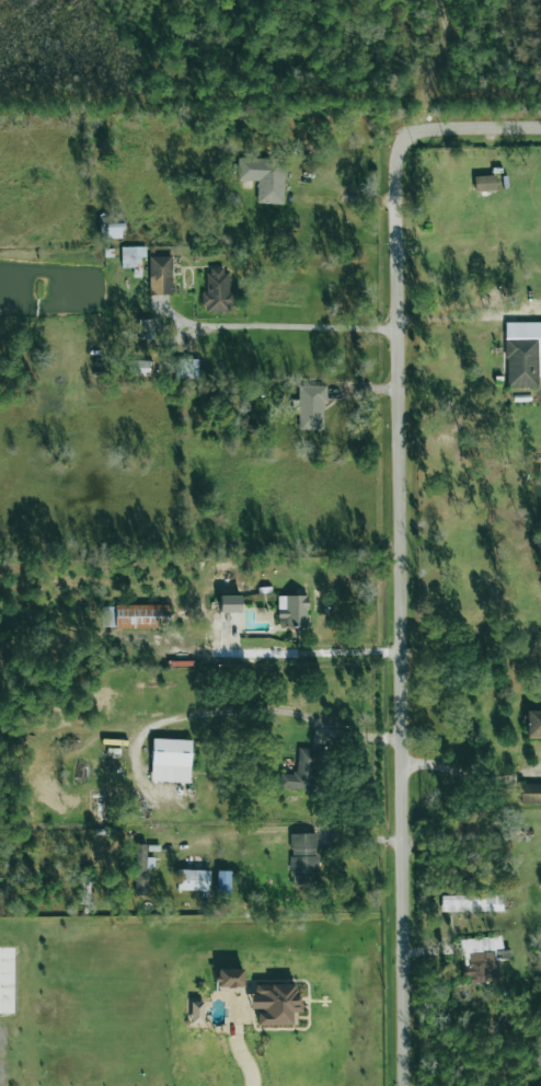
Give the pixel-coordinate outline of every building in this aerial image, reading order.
[(283,204),(285,159),(238,158),(237,180),(257,181),(256,203),(283,204)] [(495,176),(473,177),(474,192),(495,191),(495,176)] [(145,247),(120,247),(121,268),(140,268),(140,258),(145,258),(145,247)] [(171,257),(149,257),(149,295),(172,295),(171,257)] [(230,312),(228,267),(206,268),(207,293),(203,293),(203,313),(230,312)] [(504,323),(505,388),(537,387),(537,377),(540,377),(540,322),(504,323)] [(175,360),(176,379),(198,378),(197,359),(175,360)] [(149,361),(128,361),(129,376),(149,376),(149,361)] [(324,386),(297,385),(297,400),(292,400),(292,414),(298,414),(298,429),(324,430),(324,386)] [(307,627),(306,595),(277,596),(278,628),(307,627)] [(101,606),(101,629),(169,628),(169,604),(101,606)] [(526,710),(526,738),(540,738),(540,710),(526,710)] [(150,782),(189,783),(191,740),(151,739),(150,782)] [(280,773),(279,788),(315,790),(317,750),(297,748),(296,774),(280,773)] [(540,803),(540,784),(520,784),(520,804),(540,803)] [(291,885),(317,884),(316,834),(290,834),(291,885)] [(145,845),(134,845),(135,895),(146,895),(145,845)] [(177,890),(208,891),(209,871),(177,870),(177,890)] [(230,898),(230,871),(216,871),(215,897),(230,898)] [(441,913),(502,911),(502,895),(440,896),(441,913)] [(501,980),(499,955),(502,955),(501,937),(462,940),(466,983),(501,980)] [(242,969),(217,970),(218,988),(243,988),(242,969)] [(297,984),(254,984),(254,994),(249,994),(249,1009),(256,1009),(256,1027),(292,1026),(291,1012),(297,1012),(297,984)] [(209,1001),(189,1002),(190,1027),(209,1026),(209,1001)]
